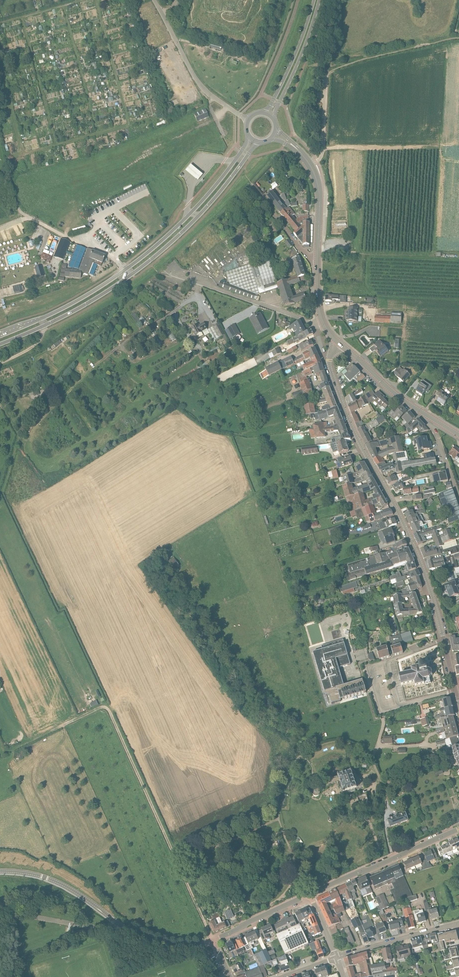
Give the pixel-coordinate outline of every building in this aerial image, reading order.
[(197,122),(209,117),(206,109),(193,114),(197,122)] [(12,141),(6,142),(9,151),(15,149),(12,141)] [(202,175),(190,165),(185,171),(197,182),(202,175)] [(281,213),(281,214),(286,210),(289,207),(290,206),(289,203),(286,199),(284,194),(282,196),(281,196),(278,198),(272,191),(267,196),(281,213)] [(298,226),(309,219),(309,218),(308,215),(307,215),(300,217),(295,220),(293,216),(295,214),(289,207),(286,210),(281,214),(296,232),(297,232),(300,229),(298,226)] [(309,222),(309,219),(298,226),(300,229),(297,232),(296,232),(294,233),(297,237),(304,231),(304,245),(310,245),(309,222)] [(64,260),(70,241),(60,238),(55,257),(64,260)] [(289,249),(293,246),(289,240),(285,243),(289,249)] [(87,249),(79,270),(66,270),(67,265),(61,264),(58,280),(64,281),(65,277),(80,278),(81,272),(88,275),(94,260),(102,263),(105,256),(87,249)] [(51,261),(53,256),(43,251),(41,257),(51,261)] [(297,277),(278,283),(278,285),(299,277),(300,282),(306,280),(307,287),(309,287),(308,279),(307,279),(306,276),(300,257),(292,261),(297,277)] [(260,289),(276,284),(277,284),(269,259),(226,273),(230,285),(225,283),(221,282),(219,287),(223,288),(254,299),(256,294),(260,289)] [(44,273),(41,265),(35,267),(37,275),(44,273)] [(278,285),(278,283),(277,284),(285,307),(306,300),(305,294),(294,298),(290,286),(300,282),(299,277),(278,285)] [(347,312),(346,315),(346,316),(344,315),(343,321),(349,321),(349,322),(352,322),(353,321),(357,321),(357,308),(349,308),(349,312),(347,312)] [(375,322),(391,323),(401,324),(402,312),(391,312),(391,317),(375,316),(375,322)] [(259,330),(267,327),(261,314),(253,318),(259,330)] [(300,321),(290,326),(288,327),(289,328),(290,330),(292,329),(294,333),(296,337),(295,338),(293,339),(306,332),(300,321)] [(202,330),(207,328),(204,322),(199,325),(199,324),(192,327),(197,335),(203,332),(202,330)] [(219,323),(213,327),(207,330),(214,341),(225,334),(219,323)] [(233,338),(234,337),(240,334),(234,325),(228,328),(227,328),(230,333),(226,335),(229,339),(232,337),(233,338)] [(306,332),(293,339),(294,341),(296,340),(298,339),(299,341),(300,341),(306,338),(314,334),(311,329),(306,332)] [(375,350),(381,357),(388,351),(386,348),(380,340),(370,348),(373,352),(375,350)] [(299,345),(302,351),(314,345),(312,341),(305,344),(304,342),(299,345)] [(272,351),(273,352),(274,355),(275,356),(281,354),(279,348),(276,349),(274,350),(272,351)] [(310,358),(311,360),(319,356),(315,348),(307,352),(310,358)] [(304,357),(302,354),(296,358),(293,360),(291,356),(283,360),(287,367),(295,364),(294,362),(302,358),(304,357)] [(302,373),(322,363),(319,356),(311,360),(312,362),(306,365),(306,364),(303,366),(304,367),(302,367),(302,373)] [(269,376),(282,370),(278,362),(265,369),(269,376)] [(302,390),(303,393),(312,389),(309,380),(308,381),(306,376),(310,374),(310,373),(311,373),(311,372),(314,371),(315,376),(319,374),(322,384),(328,382),(325,372),(322,363),(302,373),(299,374),(296,376),(297,378),(298,380),(302,390)] [(354,379),(355,380),(362,374),(353,364),(346,370),(348,372),(345,376),(347,377),(344,380),(348,384),(354,379)] [(403,382),(410,375),(404,369),(403,370),(399,367),(394,373),(400,378),(398,381),(401,383),(402,381),(403,382)] [(363,375),(362,374),(355,380),(358,383),(365,377),(363,374),(363,375)] [(432,386),(424,381),(423,380),(416,391),(422,395),(425,391),(428,392),(432,386)] [(320,391),(322,390),(330,387),(328,382),(322,384),(320,385),(319,385),(320,391)] [(334,399),(330,387),(322,390),(325,399),(319,400),(319,403),(326,401),(327,402),(328,402),(334,399)] [(346,399),(348,407),(357,401),(355,397),(363,392),(361,389),(357,391),(358,392),(354,394),(346,399)] [(440,389),(437,395),(440,397),(437,401),(444,405),(449,398),(450,396),(443,391),(440,389)] [(382,406),(385,409),(389,404),(381,396),(382,395),(379,392),(375,395),(372,391),(365,396),(368,402),(372,400),(373,401),(374,402),(374,403),(376,405),(377,404),(381,408),(382,406)] [(357,401),(348,407),(351,414),(355,412),(363,408),(362,407),(368,404),(364,397),(357,401)] [(322,408),(323,411),(323,412),(324,412),(338,407),(334,399),(328,402),(327,402),(328,406),(322,408)] [(310,415),(316,414),(315,413),(314,404),(304,406),(306,415),(310,415)] [(323,411),(318,412),(321,420),(329,418),(334,416),(334,417),(340,414),(338,407),(324,412),(323,412),(323,411)] [(396,421),(407,411),(402,407),(398,411),(395,408),(388,414),(394,420),(394,419),(396,421)] [(407,430),(409,428),(413,424),(411,422),(415,418),(410,412),(403,419),(404,420),(407,423),(405,425),(403,426),(407,430)] [(334,425),(331,425),(331,427),(339,427),(337,423),(338,423),(343,421),(340,414),(334,417),(335,420),(333,421),(334,425)] [(357,415),(356,416),(353,417),(358,430),(361,428),(358,423),(359,422),(360,422),(357,415)] [(367,425),(366,425),(361,428),(358,430),(365,444),(372,442),(378,439),(377,437),(371,440),(369,437),(367,432),(379,424),(386,419),(383,415),(367,425)] [(290,432),(296,430),(293,419),(287,420),(290,432)] [(408,434),(409,434),(412,432),(417,428),(419,431),(420,431),(421,432),(422,431),(423,432),(429,430),(425,426),(419,419),(413,424),(409,428),(407,430),(408,434)] [(338,431),(340,437),(340,436),(348,434),(347,431),(343,421),(338,423),(337,423),(339,427),(331,427),(327,428),(323,428),(322,423),(321,424),(313,425),(316,438),(325,437),(325,433),(334,432),(338,431)] [(336,443),(342,441),(342,442),(346,441),(345,441),(351,439),(348,433),(348,434),(340,436),(340,437),(331,439),(333,443),(333,444),(336,443)] [(393,448),(387,449),(388,455),(396,453),(403,452),(400,439),(399,436),(389,439),(389,436),(386,437),(387,439),(378,442),(372,443),(366,446),(373,460),(379,457),(378,453),(380,452),(380,451),(377,452),(376,448),(380,447),(382,446),(382,447),(389,444),(389,445),(392,444),(393,448)] [(416,439),(418,451),(432,448),(431,442),(430,442),(428,442),(426,437),(416,439)] [(339,454),(349,451),(346,441),(342,442),(342,441),(336,443),(339,454)] [(318,453),(317,446),(301,448),(302,455),(318,453)] [(455,447),(450,454),(454,457),(457,455),(458,457),(458,450),(455,447)] [(379,469),(387,466),(382,458),(388,455),(387,449),(380,452),(378,453),(379,457),(373,460),(379,469)] [(401,463),(408,462),(406,451),(403,452),(396,453),(398,463),(401,462),(401,463)] [(341,467),(344,466),(353,464),(351,457),(343,459),(342,457),(337,458),(338,463),(340,462),(341,467)] [(408,462),(401,463),(403,472),(403,473),(437,466),(436,458),(408,462)] [(396,473),(403,472),(401,463),(401,462),(398,463),(393,464),(388,465),(387,466),(379,469),(383,475),(394,470),(395,469),(396,473)] [(354,465),(357,471),(358,472),(355,473),(354,472),(351,473),(352,474),(353,477),(362,475),(370,472),(367,467),(365,463),(354,465)] [(438,473),(440,482),(448,481),(446,471),(438,473)] [(366,481),(366,482),(367,481),(374,479),(370,472),(362,475),(363,477),(361,478),(354,480),(353,478),(353,477),(352,474),(343,476),(345,485),(345,486),(352,484),(361,481),(362,483),(366,481)] [(440,482),(438,473),(432,475),(434,483),(440,482)] [(395,476),(386,480),(389,486),(397,481),(396,479),(402,478),(401,474),(395,476)] [(415,479),(417,485),(428,482),(427,476),(415,479)] [(367,481),(366,482),(367,485),(353,489),(352,484),(345,486),(345,485),(342,486),(345,498),(346,498),(346,499),(350,498),(363,493),(371,491),(371,490),(373,490),(379,488),(374,479),(367,481)] [(396,485),(393,487),(396,493),(403,489),(403,488),(404,488),(400,481),(396,483),(396,485)] [(404,495),(412,493),(415,493),(419,492),(418,486),(414,487),(414,486),(404,488),(403,488),(403,489),(404,495)] [(363,493),(350,498),(346,499),(348,503),(352,502),(353,505),(354,510),(373,505),(378,503),(376,500),(384,497),(379,488),(373,490),(375,494),(372,496),(373,498),(365,501),(363,493)] [(449,524),(458,520),(458,506),(453,489),(438,495),(449,524)] [(378,509),(382,508),(388,505),(384,497),(376,500),(378,503),(373,505),(354,510),(354,511),(357,519),(364,517),(368,516),(380,513),(380,512),(376,514),(374,508),(378,507),(378,509)] [(408,509),(409,512),(405,513),(407,518),(411,516),(420,514),(422,513),(421,510),(414,512),(413,510),(415,509),(413,506),(408,509)] [(382,518),(393,514),(391,510),(380,513),(368,516),(370,523),(383,519),(382,518)] [(407,518),(411,526),(418,523),(418,524),(424,522),(421,516),(420,514),(411,516),(407,518)] [(397,524),(395,518),(387,522),(386,522),(388,527),(388,526),(389,527),(397,524)] [(423,525),(427,524),(426,523),(426,521),(424,522),(418,524),(418,523),(411,526),(415,534),(419,532),(420,533),(426,531),(423,525)] [(453,539),(452,534),(450,529),(438,533),(437,530),(441,529),(441,526),(436,527),(426,531),(420,533),(419,532),(415,534),(413,535),(418,545),(423,543),(423,542),(426,541),(424,537),(433,534),(433,535),(431,536),(434,544),(435,544),(436,548),(446,545),(446,542),(453,539)] [(378,533),(380,539),(394,535),(392,528),(378,533)] [(394,535),(380,539),(382,543),(386,541),(387,544),(395,541),(394,537),(395,537),(394,535)] [(430,570),(435,569),(435,568),(437,568),(437,570),(446,568),(447,565),(448,565),(449,570),(454,568),(457,568),(455,560),(454,555),(458,554),(458,541),(456,541),(455,539),(453,539),(446,542),(446,545),(436,548),(438,555),(424,559),(428,571),(430,570)] [(402,547),(407,545),(406,541),(396,545),(392,546),(394,550),(397,549),(402,547)] [(434,544),(427,547),(420,550),(424,559),(438,555),(436,548),(435,544),(434,544)] [(407,545),(402,547),(397,549),(394,550),(385,553),(382,554),(375,556),(368,558),(370,565),(376,562),(377,565),(398,559),(398,557),(411,553),(409,548),(408,548),(407,545)] [(381,549),(378,550),(377,547),(371,549),(370,548),(364,549),(366,554),(374,552),(375,556),(382,554),(381,549)] [(393,569),(405,565),(414,562),(415,562),(411,553),(398,557),(398,559),(377,565),(365,569),(345,575),(347,581),(367,575),(389,568),(390,570),(393,569)] [(179,566),(174,558),(169,561),(174,570),(179,566)] [(416,568),(414,562),(405,565),(407,572),(416,568)] [(421,576),(418,570),(409,574),(409,575),(406,576),(406,575),(401,577),(396,579),(397,583),(398,583),(403,582),(404,581),(403,581),(407,580),(410,579),(419,576),(421,576)] [(390,577),(391,580),(396,578),(396,579),(401,577),(399,572),(394,573),(395,575),(390,577)] [(422,588),(419,576),(410,579),(410,580),(408,581),(409,584),(414,582),(419,589),(422,588)] [(343,595),(347,594),(355,592),(354,588),(358,587),(356,581),(341,587),(339,587),(341,592),(342,592),(343,594),(343,595)] [(445,586),(446,590),(445,591),(445,592),(446,593),(447,593),(448,593),(450,598),(458,595),(458,597),(458,581),(445,586)] [(414,590),(419,589),(414,582),(409,584),(408,585),(411,592),(414,590)] [(422,613),(415,593),(410,594),(409,592),(408,592),(407,590),(402,590),(402,593),(400,593),(400,595),(393,596),(394,605),(397,615),(402,614),(402,615),(403,615),(403,617),(410,616),(417,615),(417,614),(422,613)] [(403,653),(400,645),(399,642),(402,641),(400,635),(397,636),(398,642),(397,640),(397,639),(396,639),(395,638),(394,638),(394,639),(393,639),(392,640),(392,641),(392,642),(394,646),(395,645),(395,646),(391,648),(391,647),(393,656),(394,656),(403,653)] [(455,640),(454,636),(450,637),(452,646),(458,645),(458,639),(455,640)] [(339,640),(336,641),(321,646),(322,649),(322,650),(313,653),(320,676),(321,679),(325,691),(344,686),(339,670),(338,668),(350,664),(348,655),(345,645),(344,643),(343,639),(339,640)] [(377,650),(380,660),(393,656),(391,647),(387,648),(387,647),(377,650)] [(412,672),(400,675),(399,675),(402,685),(414,683),(415,686),(431,683),(430,678),(432,675),(431,670),(429,670),(428,670),(426,663),(419,665),(419,666),(411,668),(412,672)] [(341,700),(365,693),(366,693),(366,692),(362,680),(344,686),(325,691),(326,696),(329,695),(332,704),(341,701),(341,700)] [(443,700),(444,707),(445,710),(453,708),(451,698),(443,700)] [(445,710),(441,711),(440,711),(441,713),(439,715),(436,716),(437,716),(435,717),(436,719),(440,718),(445,718),(453,716),(455,716),(453,708),(445,710)] [(453,716),(445,718),(440,718),(443,728),(444,728),(456,725),(453,716)] [(429,717),(421,718),(422,726),(430,725),(429,717)] [(458,736),(456,725),(444,728),(447,739),(450,738),(458,736)] [(458,754),(458,746),(458,745),(458,744),(458,737),(458,736),(450,738),(453,747),(452,748),(455,754),(454,755),(454,756),(458,754)] [(346,794),(355,791),(355,789),(362,786),(363,786),(364,785),(364,784),(354,771),(353,770),(352,770),(350,770),(349,771),(349,772),(348,773),(339,776),(338,776),(338,777),(333,778),(331,779),(323,784),(323,783),(320,785),(316,789),(315,789),(314,789),(313,790),(312,791),(312,792),(312,793),(312,794),(313,795),(314,796),(315,797),(316,797),(317,796),(318,796),(319,795),(320,795),(320,794),(320,792),(322,790),(324,789),(326,788),(329,786),(332,785),(338,782),(340,788),(342,787),(344,792),(346,792),(346,794)] [(400,823),(408,820),(406,813),(398,815),(395,816),(395,817),(387,819),(390,827),(398,824),(400,823)] [(449,844),(452,851),(458,848),(458,841),(458,838),(454,840),(453,839),(452,841),(449,843),(449,844)] [(446,845),(441,847),(441,848),(438,850),(441,856),(452,851),(449,844),(448,844),(447,843),(446,845)] [(429,862),(437,859),(434,849),(431,850),(431,852),(425,854),(427,859),(424,860),(428,868),(432,867),(431,865),(430,865),(429,862)] [(419,857),(412,860),(415,867),(422,864),(425,869),(428,868),(424,860),(421,862),(419,857)] [(415,867),(412,860),(404,864),(407,870),(415,867)] [(396,903),(407,898),(412,895),(399,866),(370,878),(375,889),(388,884),(388,885),(392,883),(394,889),(390,891),(396,903)] [(370,887),(366,877),(359,880),(359,879),(355,881),(357,885),(360,891),(370,887)] [(357,885),(355,881),(345,885),(352,901),(353,901),(357,899),(355,893),(356,892),(355,890),(353,888),(354,887),(357,885)] [(352,901),(345,885),(340,888),(343,894),(342,894),(343,895),(345,894),(347,901),(350,909),(355,907),(353,901),(352,901)] [(343,894),(340,888),(329,893),(332,901),(334,900),(340,898),(339,896),(342,894),(343,894)] [(320,906),(323,913),(329,927),(339,922),(338,919),(338,918),(336,914),(335,915),(335,914),(332,915),(330,911),(334,909),(332,905),(328,907),(327,904),(332,901),(329,893),(316,899),(320,906)] [(376,898),(380,907),(382,910),(390,906),(383,894),(376,898)] [(340,913),(345,911),(344,907),(340,898),(334,900),(336,903),(332,905),(334,909),(336,914),(338,918),(342,916),(340,913)] [(406,917),(409,929),(415,927),(413,920),(414,920),(410,908),(404,910),(405,914),(407,913),(408,917),(406,917)] [(309,927),(310,929),(318,926),(313,915),(311,911),(308,912),(306,909),(300,911),(304,919),(306,918),(308,923),(309,927)] [(437,909),(429,911),(432,919),(439,917),(437,909)] [(227,920),(234,917),(231,910),(224,913),(227,920)] [(418,919),(419,923),(426,921),(424,914),(422,910),(419,911),(420,913),(414,915),(416,920),(418,919)] [(304,919),(300,911),(295,914),(297,918),(299,922),(302,928),(305,927),(304,924),(308,923),(306,918),(304,919)] [(230,926),(228,921),(225,922),(220,924),(218,918),(220,918),(218,914),(213,916),(215,920),(214,920),(215,921),(219,931),(230,926)] [(305,937),(303,931),(302,928),(299,922),(297,918),(295,920),(293,917),(289,919),(288,917),(281,920),(282,922),(274,926),(278,934),(276,935),(279,941),(284,952),(285,955),(309,944),(305,937)] [(350,920),(355,929),(358,928),(361,934),(360,934),(364,944),(369,942),(368,939),(364,930),(363,927),(361,924),(359,920),(358,920),(356,918),(350,920)] [(381,919),(374,922),(380,934),(386,931),(381,919)] [(361,924),(363,927),(365,926),(367,929),(364,930),(368,939),(374,936),(372,932),(373,932),(372,928),(374,927),(371,920),(361,924)] [(400,928),(399,927),(404,926),(402,920),(394,922),(393,920),(388,921),(391,930),(400,928)] [(213,933),(215,933),(219,931),(215,921),(209,923),(213,933)] [(270,937),(269,935),(274,932),(271,925),(263,928),(262,929),(258,931),(261,938),(262,940),(270,937)] [(318,926),(310,929),(309,929),(311,933),(312,936),(315,935),(315,936),(321,933),(318,926)] [(441,933),(437,934),(439,942),(441,951),(445,950),(443,941),(445,940),(445,943),(456,940),(455,940),(454,938),(457,937),(458,937),(456,931),(443,934),(443,935),(442,936),(441,933)] [(248,944),(251,949),(253,948),(252,945),(254,944),(253,941),(258,939),(255,932),(245,936),(245,937),(249,944),(248,944)] [(425,936),(425,938),(427,945),(432,944),(432,943),(434,943),(434,944),(436,943),(439,951),(441,951),(439,942),(438,942),(436,934),(425,936)] [(311,935),(305,937),(309,944),(314,942),(311,935)] [(242,939),(233,943),(238,955),(242,953),(241,952),(244,951),(243,948),(245,947),(247,951),(249,950),(251,949),(248,944),(249,944),(245,937),(242,939)] [(429,949),(427,945),(425,938),(422,939),(421,937),(411,940),(412,946),(413,949),(421,946),(420,945),(422,945),(424,951),(429,949)] [(314,942),(309,944),(312,951),(316,950),(316,951),(319,959),(324,957),(318,940),(314,942)] [(230,959),(238,955),(233,943),(232,942),(226,945),(230,953),(228,954),(230,959)] [(411,956),(409,950),(408,945),(404,947),(404,945),(396,948),(399,959),(411,956)] [(445,960),(452,958),(458,957),(458,954),(457,946),(449,948),(451,955),(444,957),(445,960)] [(259,967),(267,963),(270,962),(272,961),(270,958),(268,954),(267,950),(266,949),(254,955),(259,967)] [(392,960),(390,949),(382,950),(384,961),(389,960),(389,961),(390,962),(391,961),(391,960),(392,960)] [(367,952),(361,954),(363,962),(365,972),(366,976),(369,976),(373,976),(374,976),(381,976),(383,976),(382,971),(385,970),(384,963),(371,966),(370,959),(369,959),(367,952)] [(361,954),(351,957),(354,965),(363,962),(361,954)] [(346,967),(354,965),(351,957),(351,956),(344,959),(346,967)] [(458,960),(458,957),(452,958),(453,965),(446,967),(447,970),(454,968),(458,967),(458,960)] [(281,967),(279,968),(281,972),(290,969),(287,959),(279,962),(281,967)] [(240,975),(241,974),(246,972),(245,969),(242,971),(241,967),(243,966),(241,961),(238,962),(239,964),(232,967),(235,974),(239,972),(240,975)] [(267,963),(259,967),(261,972),(265,971),(264,968),(269,966),(267,963)] [(261,972),(259,967),(246,972),(241,974),(242,976),(241,976),(263,976),(261,972)] [(323,976),(327,976),(329,976),(325,967),(320,969),(323,976)] [(454,968),(456,975),(449,976),(458,976),(458,967),(454,968)] [(398,974),(397,968),(385,970),(382,971),(383,976),(394,975),(398,974)] [(320,969),(315,971),(317,976),(323,976),(320,969)]
